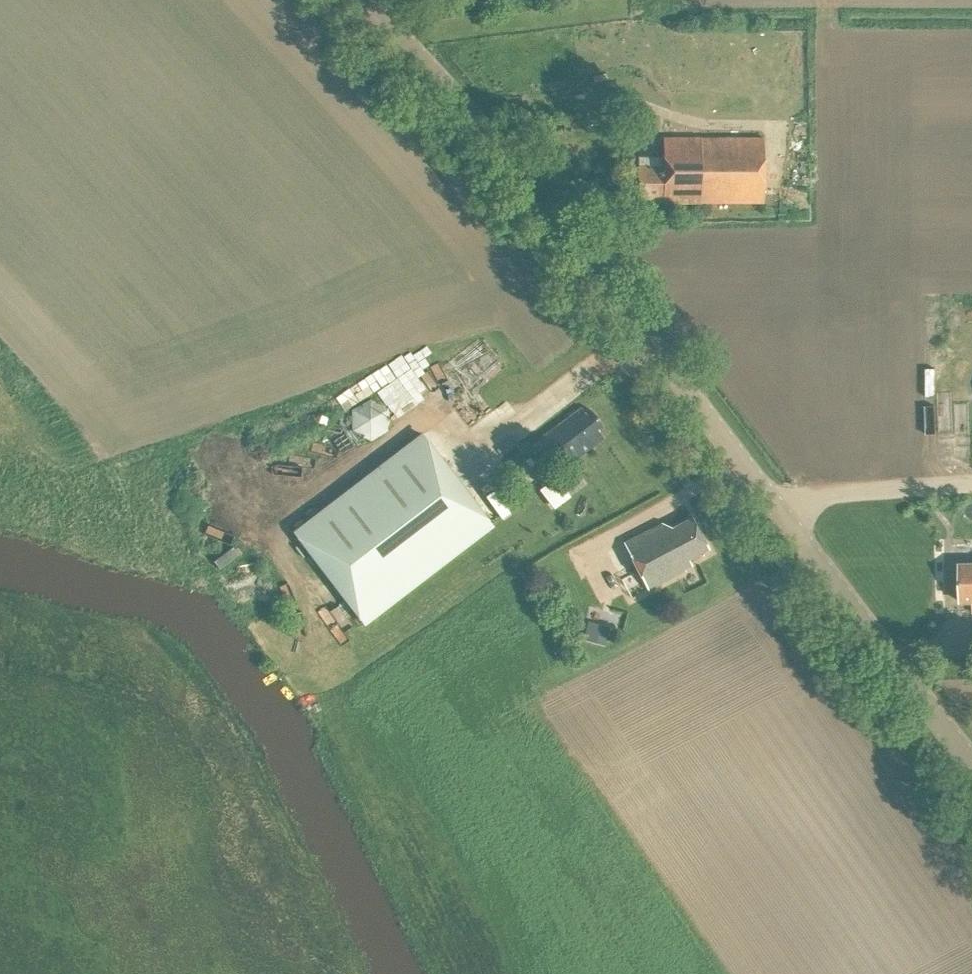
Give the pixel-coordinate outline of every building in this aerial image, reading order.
[(661,140),(661,169),(634,169),(635,201),(660,201),(660,205),(760,205),(760,139),(661,140)] [(355,436),(392,433),(390,401),(353,403),(355,436)] [(597,431),(602,427),(592,413),(588,416),(583,409),(532,447),(540,459),(548,453),(562,472),(604,440),(597,431)] [(421,434),(294,531),(364,623),(491,526),(421,434)] [(332,449),(307,456),(311,468),(335,461),(332,449)] [(687,558),(707,548),(691,517),(671,527),(662,523),(623,543),(647,590),(683,571),(680,565),(689,561),(687,558)] [(959,567),(960,603),(971,602),(971,567),(959,567)]
